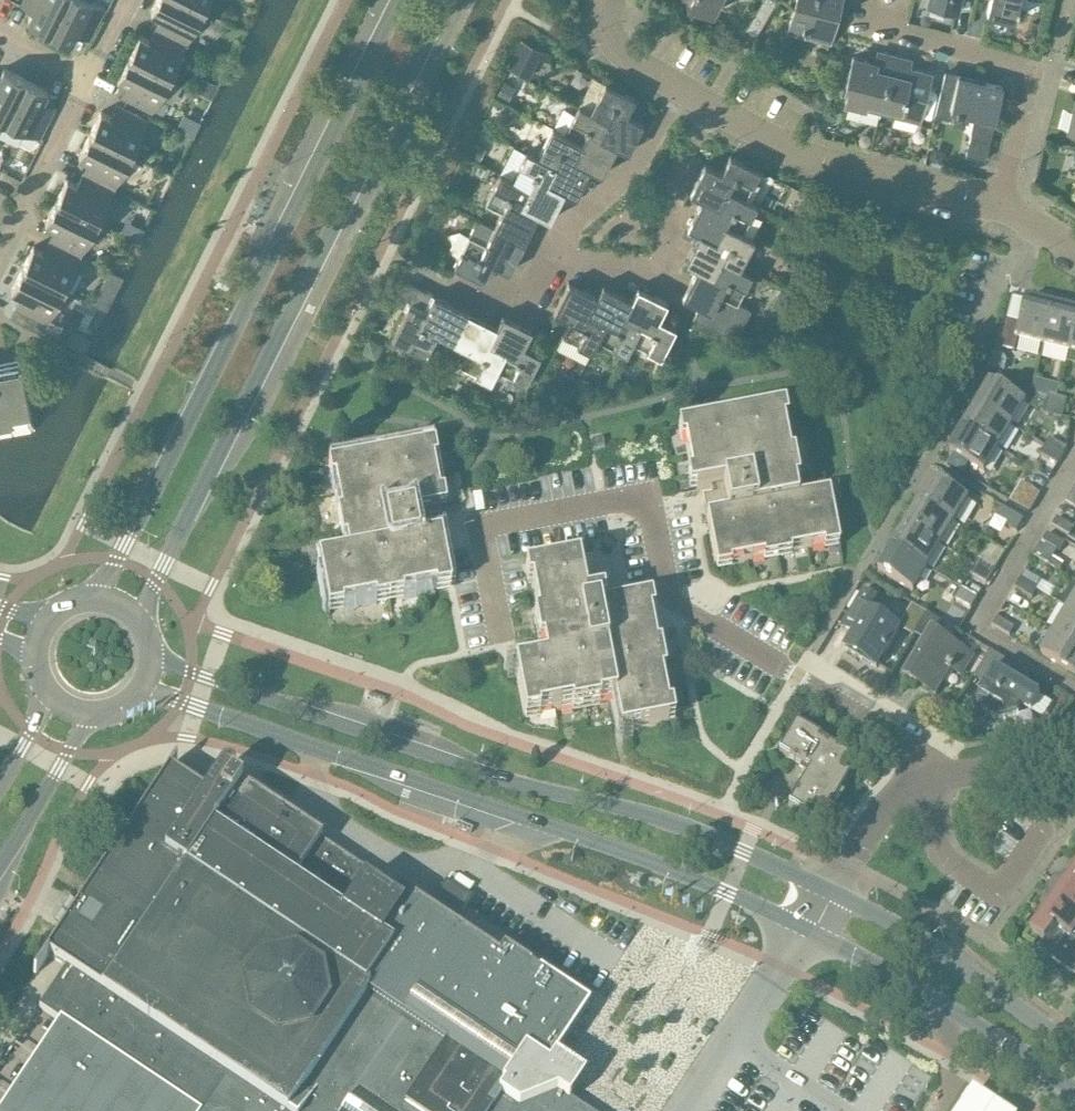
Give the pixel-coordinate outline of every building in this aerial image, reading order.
[(20,3),(32,9),(28,19),(50,30),(65,0),(22,0),(20,3)] [(50,30),(72,41),(77,32),(89,38),(105,6),(93,0),(65,0),(50,30)] [(151,10),(160,15),(154,27),(187,43),(194,29),(195,26),(203,25),(209,12),(203,10),(184,0),(156,0),(151,10)] [(203,10),(209,12),(215,0),(184,0),(203,10)] [(686,0),(713,14),(720,0),(686,0)] [(756,35),(777,0),(761,0),(744,29),(756,35)] [(791,20),(804,24),(801,34),(830,41),(840,0),(796,0),(791,20)] [(925,2),(958,10),(961,0),(926,0),(925,2)] [(987,12),(1015,19),(1017,11),(1018,11),(1019,6),(1018,6),(1020,0),(990,0),(987,12)] [(139,33),(128,56),(170,77),(175,80),(181,67),(178,60),(180,56),(187,43),(154,27),(149,38),(139,33)] [(520,39),(507,66),(509,67),(528,76),(538,56),(542,49),(523,40),(520,39)] [(881,110),(895,54),(878,50),(875,60),(853,55),(845,85),(848,86),(845,101),(881,110)] [(895,54),(881,110),(900,115),(901,109),(921,113),(931,71),(909,66),(911,58),(895,54)] [(128,56),(117,78),(127,83),(121,95),(153,111),(160,97),(162,93),(169,92),(175,80),(170,77),(128,56)] [(3,124),(26,78),(4,67),(0,74),(0,123),(3,124)] [(942,81),(934,113),(949,117),(951,106),(976,112),(966,153),(985,158),(995,117),(1003,84),(957,72),(955,84),(942,81)] [(26,78),(3,124),(15,131),(22,128),(25,129),(40,137),(56,105),(44,98),(48,89),(26,78)] [(504,80),(496,97),(507,103),(516,85),(504,80)] [(605,81),(591,109),(592,110),(590,111),(609,120),(600,135),(617,144),(616,145),(629,151),(643,121),(627,113),(635,96),(605,81)] [(1067,127),(1074,129),(1074,94),(1067,127)] [(101,110),(89,133),(131,154),(136,156),(143,143),(139,137),(141,133),(148,119),(116,102),(110,115),(101,110)] [(602,173),(610,157),(616,145),(617,144),(600,135),(609,120),(590,111),(592,110),(591,109),(579,103),(565,132),(566,132),(565,133),(584,143),(576,159),(591,166),(590,167),(602,173)] [(576,196),(584,180),(590,167),(591,166),(576,159),(584,143),(565,133),(566,132),(565,132),(553,126),(539,154),(540,155),(538,156),(556,165),(548,181),(565,189),(564,190),(576,196)] [(89,133),(79,154),(88,159),(82,171),(114,187),(121,173),(123,170),(130,169),(136,156),(131,154),(89,133)] [(472,141),(466,153),(477,158),(483,147),(472,141)] [(558,202),(564,190),(565,189),(548,181),(556,165),(538,156),(540,155),(539,154),(538,155),(526,149),(512,177),(513,178),(512,179),(530,188),(522,204),(538,212),(538,213),(550,219),(558,202)] [(722,170),(705,162),(690,192),(701,197),(702,196),(721,206),(729,190),(746,199),(746,197),(760,168),(730,153),(722,170)] [(67,177),(56,200),(97,221),(103,223),(109,211),(106,204),(107,200),(114,187),(82,171),(76,182),(67,177)] [(538,212),(522,204),(530,188),(512,179),(513,178),(512,177),(500,172),(485,201),(502,210),(494,226),(524,241),(538,213),(538,212)] [(701,197),(687,226),(699,232),(700,231),(718,240),(726,226),(743,234),(744,232),(743,232),(757,203),(746,197),(746,199),(729,190),(721,206),(702,196),(701,197)] [(56,200),(45,222),(54,227),(48,238),(81,254),(88,241),(89,237),(96,236),(103,223),(97,221),(56,200)] [(784,216),(796,222),(801,213),(803,209),(791,204),(784,216)] [(509,270),(515,259),(524,241),(494,226),(478,218),(462,249),(461,249),(454,264),(484,279),(492,262),(509,270)] [(141,225),(135,236),(138,238),(139,238),(145,227),(141,225)] [(700,231),(699,232),(685,261),(697,267),(697,266),(716,275),(724,260),(741,269),(742,267),(740,266),(755,237),(744,232),(743,234),(726,226),(718,240),(700,231)] [(33,245),(22,267),(69,291),(75,278),(72,271),(74,268),(81,254),(48,238),(43,249),(33,245)] [(697,266),(697,267),(682,295),(699,304),(693,317),(736,338),(751,307),(738,301),(752,272),(742,267),(741,269),(724,260),(716,275),(697,266)] [(22,267),(11,289),(21,294),(15,306),(47,322),(54,308),(56,304),(63,303),(69,291),(22,267)] [(406,307),(391,336),(426,354),(437,332),(453,340),(468,310),(467,310),(452,302),(438,295),(437,295),(434,293),(404,278),(393,301),(406,307)] [(568,280),(553,310),(571,319),(562,336),(592,350),(597,340),(606,322),(589,313),(598,295),(597,295),(568,280)] [(632,297),(603,283),(597,295),(598,295),(589,313),(606,322),(597,340),(597,339),(626,353),(632,341),(641,325),(624,316),(633,298),(632,297)] [(659,317),(668,300),(638,285),(632,297),(633,298),(624,316),(641,325),(632,341),(661,355),(676,326),(659,317)] [(787,301),(791,293),(779,287),(775,295),(787,301)] [(1045,347),(1055,306),(1028,299),(1022,323),(1009,320),(1002,349),(1015,352),(1018,340),(1045,347)] [(1070,353),(1071,354),(1074,339),(1074,311),(1055,306),(1045,347),(1070,353)] [(468,310),(453,340),(454,341),(470,348),(461,365),(477,373),(490,380),(491,380),(497,368),(497,369),(506,352),(488,343),(494,332),(497,325),(496,324),(483,318),(469,311),(468,310)] [(532,328),(502,313),(496,324),(497,325),(488,343),(506,352),(497,369),(526,383),(541,353),(524,344),(532,328)] [(367,338),(361,351),(374,357),(380,345),(367,338)] [(1004,372),(1007,362),(1003,356),(993,353),(989,368),(1004,372)] [(21,356),(18,357),(20,366),(0,369),(0,437),(35,430),(21,356)] [(564,372),(560,381),(570,385),(574,377),(564,372)] [(581,375),(575,386),(583,390),(589,379),(581,375)] [(978,405),(979,406),(1014,427),(1028,404),(991,382),(978,405)] [(1055,417),(1060,397),(1049,395),(1044,414),(1055,417)] [(1060,397),(1055,417),(1063,419),(1068,399),(1060,397)] [(979,406),(978,405),(963,430),(999,451),(1014,427),(979,406)] [(703,496),(709,532),(716,565),(729,562),(730,565),(825,546),(825,544),(838,542),(829,494),(798,500),(783,423),(781,423),(779,410),(684,428),(687,441),(685,442),(692,477),(694,477),(696,490),(714,487),(716,494),(703,496)] [(999,451),(963,430),(950,452),(986,474),(999,451)] [(603,438),(592,440),(594,451),(605,448),(603,438)] [(1046,447),(1063,457),(1068,449),(1051,439),(1046,447)] [(450,585),(437,516),(424,518),(423,511),(441,508),(438,494),(440,494),(434,459),(431,459),(429,445),(335,463),(337,477),(335,477),(341,511),(346,539),(349,555),(319,560),(328,608),(341,606),(342,608),(376,601),(437,589),(436,587),(450,585)] [(1041,455),(1058,465),(1063,457),(1046,447),(1041,455)] [(920,502),(956,524),(970,500),(934,479),(920,502)] [(1032,490),(1024,503),(1022,508),(1030,513),(1040,495),(1032,490)] [(956,524),(920,502),(906,526),(942,548),(956,524)] [(994,518),(1018,533),(1025,520),(1001,506),(994,518)] [(1058,518),(1053,526),(1070,537),(1074,528),(1058,518)] [(942,548),(906,526),(892,549),(928,571),(942,548)] [(1048,534),(1043,542),(1060,553),(1065,544),(1048,534)] [(928,571),(892,549),(879,571),(915,593),(928,571)] [(997,568),(980,558),(974,567),(992,577),(997,568)] [(538,716),(609,702),(615,701),(621,732),(669,723),(666,709),(668,709),(662,675),(650,614),(648,615),(645,601),(604,608),(601,590),(605,589),(603,579),(583,583),(579,562),(531,571),(534,586),(532,587),(546,662),(515,668),(524,716),(538,714),(538,716)] [(992,577),(974,567),(970,574),(988,584),(992,577)] [(1020,580),(1038,591),(1043,582),(1025,572),(1020,580)] [(1038,591),(1020,580),(1016,588),(1033,599),(1038,591)] [(956,601),(971,610),(978,598),(963,590),(956,601)] [(878,599),(865,591),(842,628),(854,635),(845,649),(877,669),(902,628),(872,610),(878,599)] [(953,602),(941,622),(955,631),(958,633),(970,613),(953,602)] [(1068,609),(1054,632),(1074,644),(1074,613),(1068,609)] [(961,675),(973,654),(949,641),(955,631),(941,622),(929,615),(928,614),(915,635),(927,642),(905,678),(935,696),(950,671),(953,673),(954,671),(961,675)] [(998,618),(993,626),(1010,636),(1015,628),(998,618)] [(1074,675),(1074,644),(1054,632),(1041,654),(1074,675)] [(986,684),(966,718),(982,727),(989,715),(996,719),(1019,713),(1022,707),(1032,712),(1044,719),(1053,704),(1041,697),(1008,677),(1015,665),(991,651),(975,677),(986,684)] [(796,723),(779,752),(809,770),(788,805),(821,824),(858,762),(820,739),(821,738),(796,723)] [(570,1100),(571,1099),(566,1095),(569,1090),(570,1090),(561,1067),(560,1068),(555,1064),(558,1059),(555,1058),(589,1007),(504,950),(499,957),(490,951),(480,945),(460,932),(420,904),(419,904),(400,891),(393,901),(376,889),(381,882),(360,868),(320,842),(322,839),(234,781),(235,776),(234,772),(231,769),(227,768),(224,768),(220,771),(205,794),(171,772),(177,764),(177,763),(177,762),(176,762),(176,761),(175,761),(175,762),(174,762),(92,885),(84,898),(80,903),(62,931),(34,973),(34,974),(34,975),(35,975),(36,975),(36,974),(48,956),(66,968),(53,987),(39,1008),(59,1021),(34,1059),(33,1061),(7,1099),(6,1100),(0,1110),(586,1110),(570,1100)] [(1064,882),(1056,876),(1050,884),(1074,902),(1074,867),(1064,882)] [(463,912),(471,899),(446,882),(437,895),(463,912)] [(1030,930),(1045,941),(1039,949),(1066,968),(1074,974),(1074,902),(1050,884),(1045,891),(1054,897),(1032,928),(1030,930)] [(566,1095),(569,1098),(588,1070),(559,1052),(555,1058),(558,1059),(555,1064),(561,1068),(570,1090),(566,1095)] [(972,1084),(954,1110),(1013,1110),(972,1084)]
